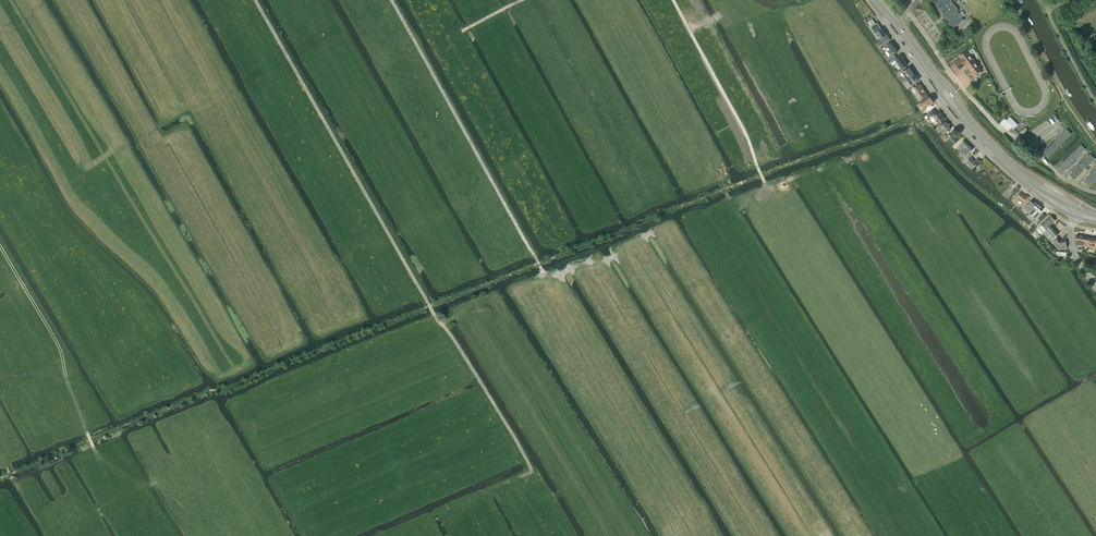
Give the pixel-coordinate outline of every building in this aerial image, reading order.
[(933,1),(945,18),(944,18),(951,28),(954,27),(958,25),(957,24),(960,22),(961,23),(964,20),(962,16),(961,17),(957,10),(958,9),(955,5),(955,6),(951,0),(934,0),(933,1)] [(874,24),(871,27),(874,31),(879,39),(880,39),(887,35),(882,28),(881,29),(880,27),(877,22),(874,24)] [(887,35),(883,38),(881,40),(884,44),(885,43),(889,49),(887,51),(890,56),(898,50),(892,42),(889,44),(887,42),(890,40),(887,35)] [(981,70),(967,51),(959,56),(961,58),(954,63),(959,69),(962,66),(962,65),(965,63),(968,66),(968,67),(974,75),(981,70)] [(894,54),(890,57),(887,59),(890,63),(895,60),(901,69),(907,65),(901,55),(897,58),(894,54)] [(902,82),(913,74),(909,67),(902,72),(905,76),(900,79),(902,82)] [(911,85),(918,80),(913,74),(902,82),(904,84),(908,81),(911,85)] [(925,100),(928,97),(927,95),(928,94),(920,84),(914,88),(921,98),(918,100),(920,102),(921,103),(925,100)] [(921,111),(933,103),(929,96),(928,97),(925,100),(921,103),(920,102),(917,105),(921,111)] [(937,113),(934,109),(927,114),(930,117),(932,116),(938,124),(945,119),(940,111),(937,113)] [(1000,123),(1001,123),(1008,131),(1009,129),(1010,129),(1012,127),(1014,129),(1014,128),(1018,125),(1010,117),(1009,118),(1008,119),(1006,120),(1005,118),(1000,123)] [(944,134),(952,128),(946,121),(938,127),(944,134)] [(1067,128),(1043,152),(1048,156),(1071,133),(1067,128)] [(952,136),(951,136),(949,138),(955,144),(957,141),(952,136)] [(964,140),(957,147),(958,149),(960,147),(963,150),(969,144),(964,140)] [(963,150),(962,151),(964,154),(967,157),(970,154),(969,153),(973,149),(969,144),(963,150)] [(1081,144),(1058,167),(1062,172),(1085,148),(1081,144)] [(1090,153),(1070,174),(1074,179),(1095,158),(1090,153)] [(974,162),(974,161),(970,157),(965,161),(972,168),(976,164),(974,162)] [(1083,181),(1088,186),(1095,178),(1095,169),(1093,172),(1090,175),(1087,178),(1085,180),(1083,181)] [(1027,197),(1020,192),(1016,196),(1023,202),(1027,197)] [(1026,206),(1025,208),(1027,211),(1029,209),(1031,211),(1035,207),(1034,207),(1037,203),(1032,199),(1026,206)] [(1031,211),(1030,213),(1035,218),(1038,214),(1038,215),(1043,209),(1041,207),(1037,203),(1034,207),(1035,207),(1031,211)] [(1059,233),(1051,225),(1055,221),(1050,216),(1041,224),(1038,227),(1038,229),(1041,233),(1042,233),(1043,232),(1047,237),(1053,242),(1059,249),(1067,248),(1065,239),(1060,240),(1058,237),(1058,238),(1056,236),(1059,233)] [(1082,245),(1088,246),(1087,246),(1095,248),(1095,243),(1095,238),(1083,236),(1082,241),(1083,242),(1082,245)]
